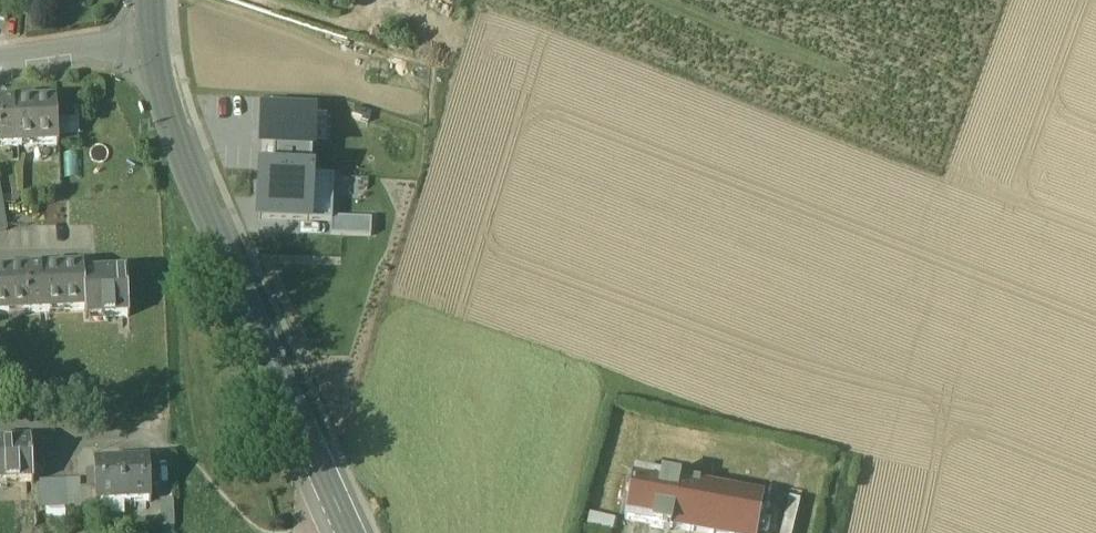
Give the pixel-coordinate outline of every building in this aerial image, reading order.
[(0,107),(0,150),(56,147),(56,148),(58,148),(56,103),(54,103),(54,104),(0,107)] [(334,179),(312,178),(314,114),(263,113),(262,154),(273,154),(272,175),(261,175),(259,221),(332,223),(332,220),(334,179)] [(372,221),(332,220),(332,223),(332,237),(371,238),(372,221)] [(0,275),(0,318),(85,314),(85,313),(83,276),(84,276),(83,269),(81,269),(82,270),(0,275)] [(84,276),(83,276),(85,313),(85,314),(85,322),(87,322),(87,321),(127,318),(127,320),(129,319),(126,273),(124,273),(124,274),(84,276)] [(0,447),(0,487),(31,486),(31,487),(33,487),(30,444),(29,444),(29,446),(0,447)] [(147,465),(121,466),(123,505),(149,504),(149,506),(151,506),(149,464),(147,464),(147,465)] [(121,466),(95,467),(95,466),(94,466),(96,508),(97,508),(97,507),(123,505),(121,466)] [(633,474),(624,522),(685,532),(756,532),(763,498),(633,474)] [(79,484),(66,485),(67,509),(81,509),(79,484)] [(66,485),(39,486),(41,511),(67,509),(66,485)] [(172,505),(161,505),(161,504),(160,504),(161,530),(162,530),(162,529),(173,529),(174,529),(173,504),(172,504),(172,505)] [(589,516),(586,529),(605,532),(612,532),(615,522),(589,516)]
